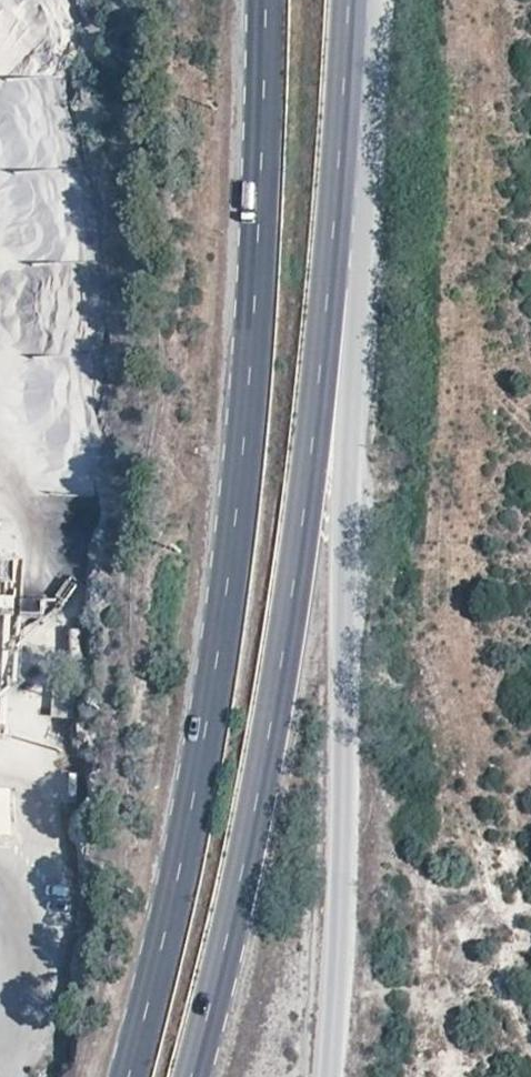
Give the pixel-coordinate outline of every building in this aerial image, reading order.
[(8,832),(11,800),(0,799),(0,832),(8,832)]
